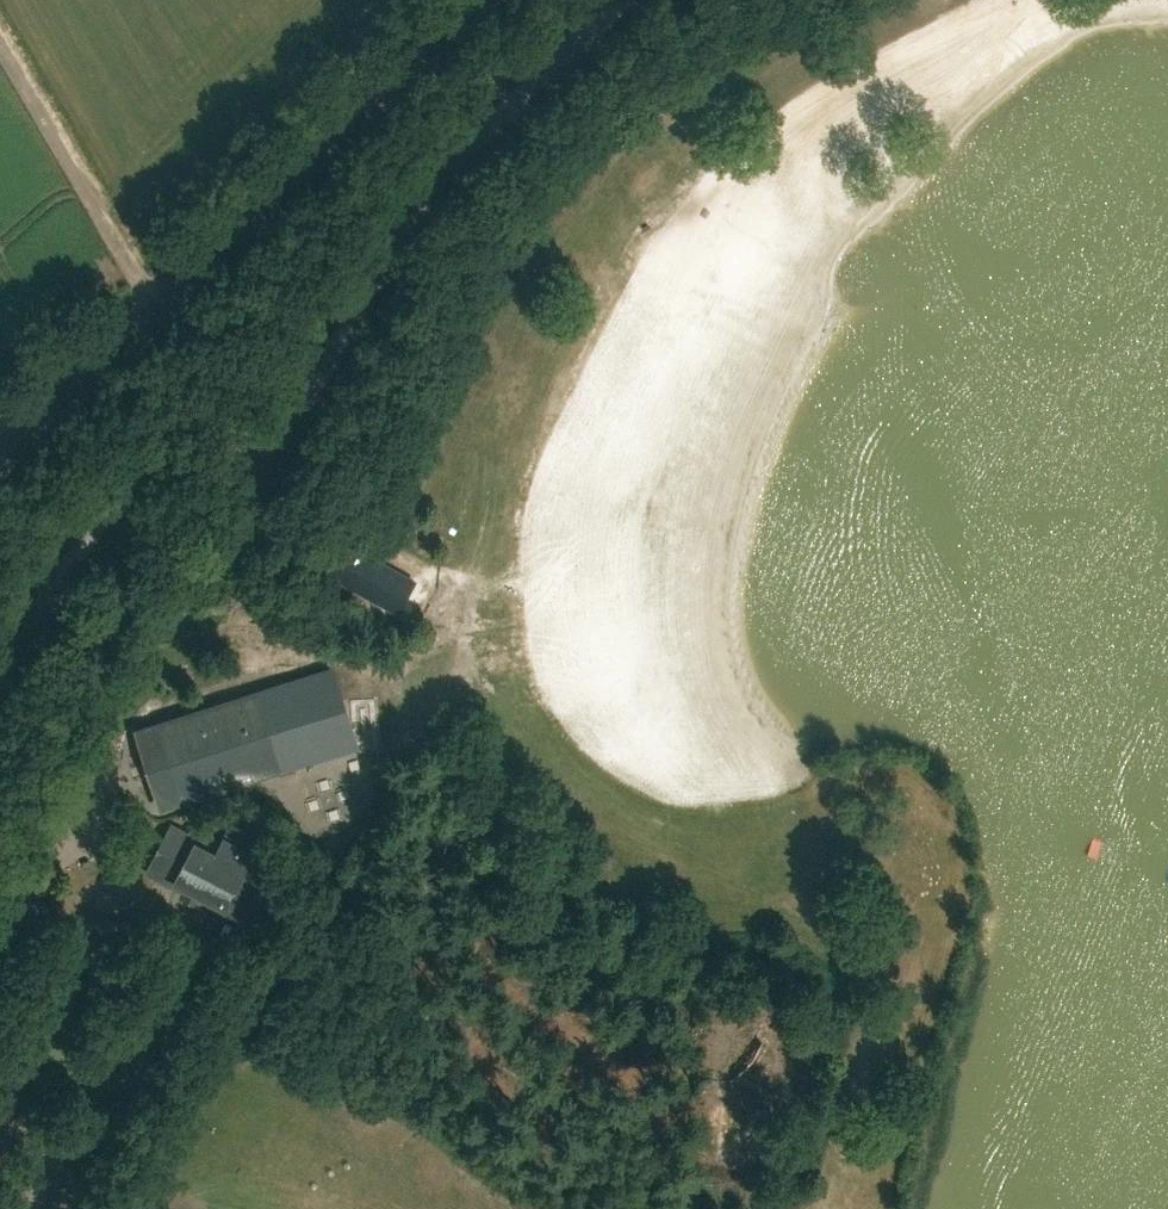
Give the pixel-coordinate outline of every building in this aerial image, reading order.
[(338,543),(324,568),(351,583),(354,578),(380,592),(377,597),(378,598),(392,573),(364,558),(361,563),(348,556),(351,551),(338,543)] [(160,728),(182,796),(332,749),(323,718),(327,716),(325,710),(321,711),(311,680),(160,728)] [(168,874),(222,902),(256,837),(234,825),(223,847),(197,833),(192,843),(186,840),(168,874)]
